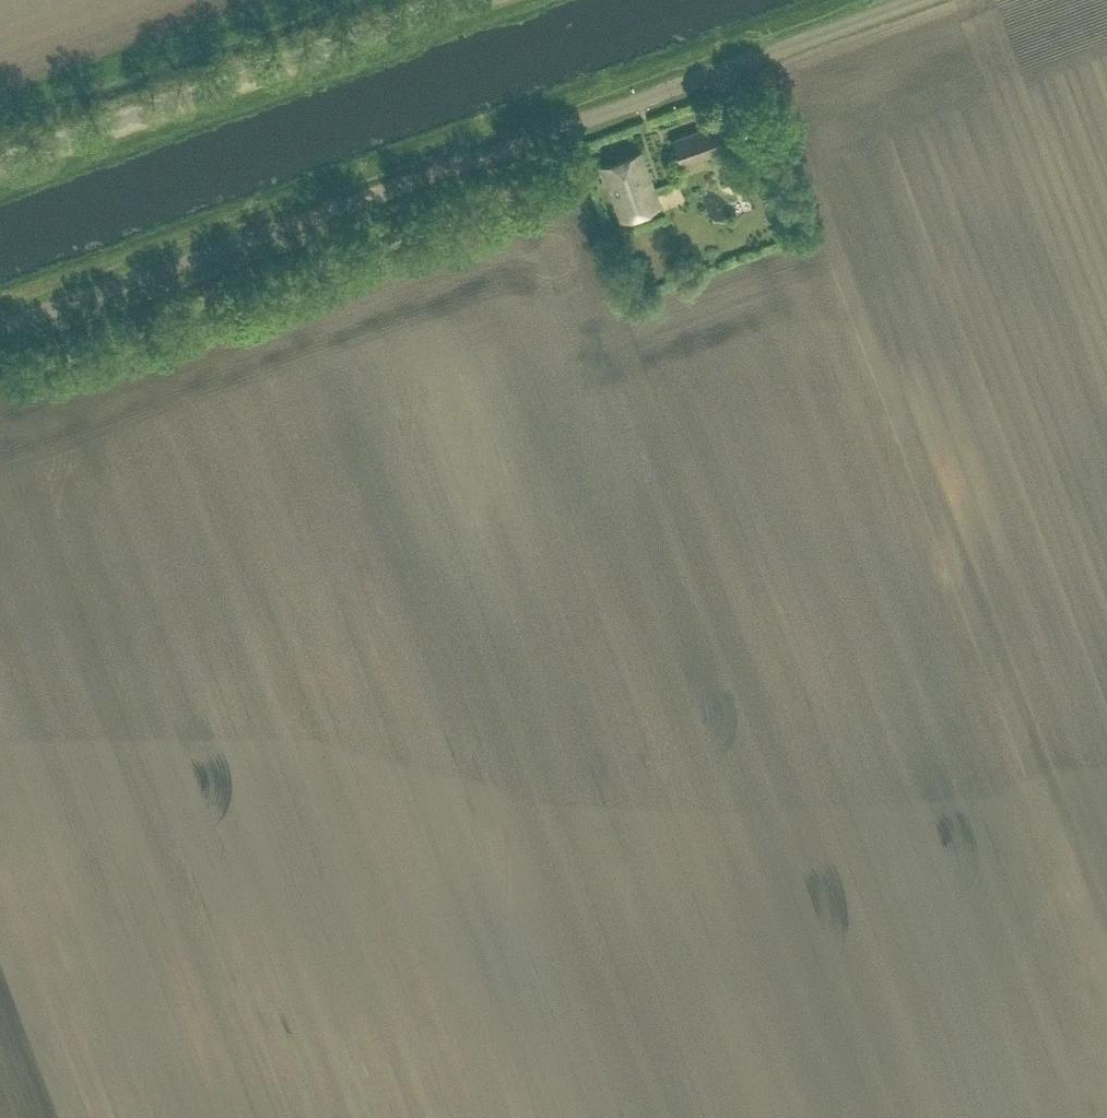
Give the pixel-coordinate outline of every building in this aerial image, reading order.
[(726,147),(717,122),(673,137),(682,162),(726,147)] [(659,203),(639,150),(604,163),(624,216),(659,203)]
